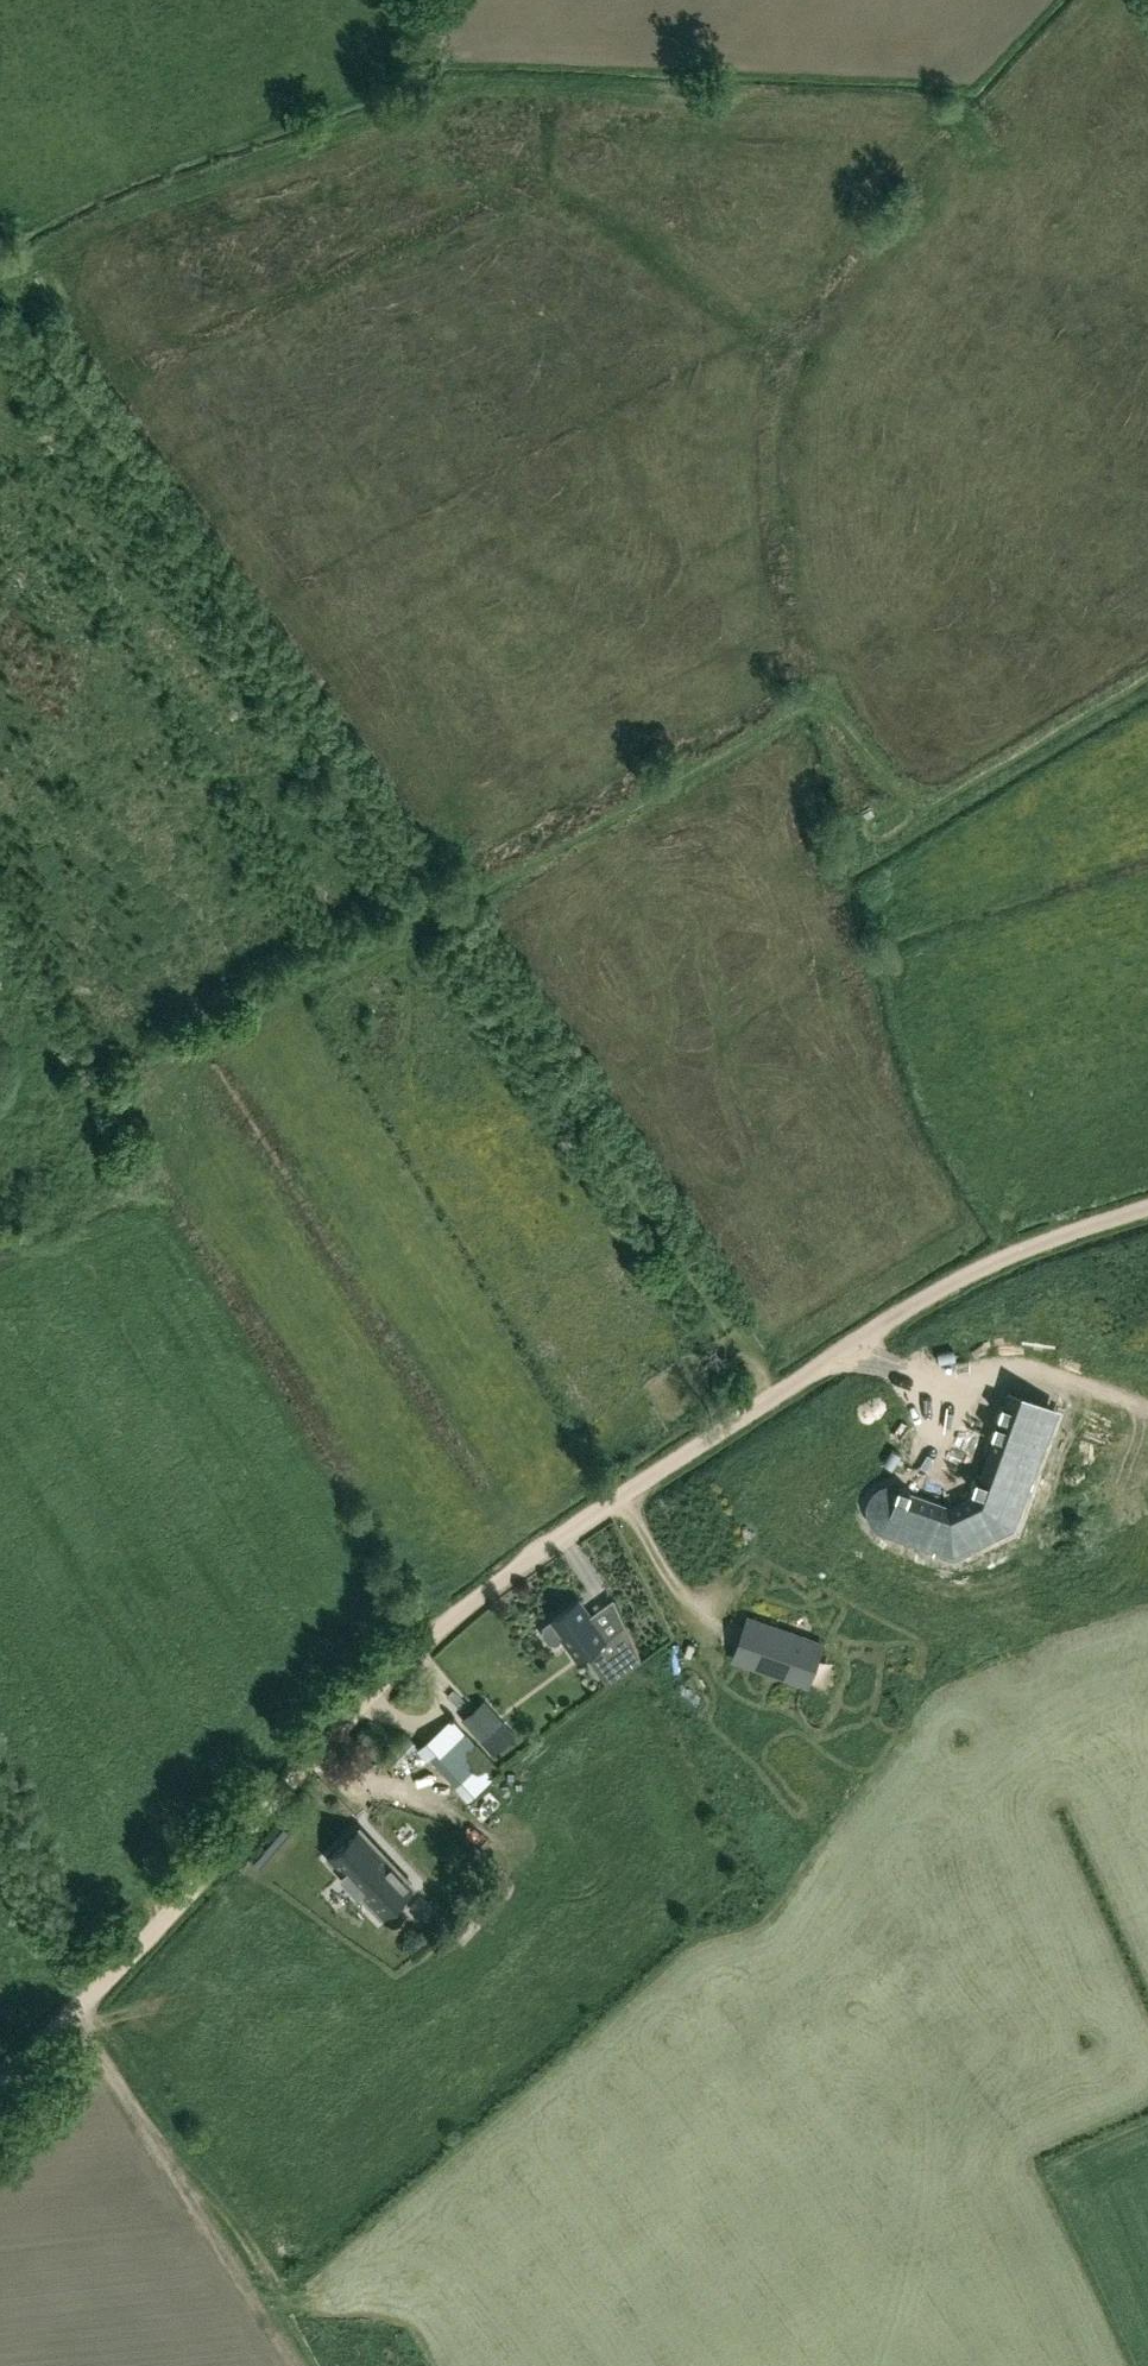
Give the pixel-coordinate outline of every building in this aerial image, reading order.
[(395,1071),(415,1072),(416,1057),(396,1055),(395,1071)] [(1003,1405),(999,1417),(1003,1418),(1001,1426),(997,1424),(993,1435),(997,1437),(990,1456),(1029,1470),(1050,1410),(1023,1401),(1023,1399),(1017,1397),(1016,1399),(1011,1397),(1007,1407),(1003,1405)] [(1031,1487),(1035,1476),(1016,1470),(1012,1480),(1024,1485),(1031,1487)] [(977,1479),(973,1490),(978,1492),(976,1495),(961,1502),(979,1540),(1010,1525),(1024,1485),(1012,1480),(985,1471),(981,1481),(977,1479)] [(909,1492),(909,1490),(898,1486),(897,1488),(877,1481),(868,1480),(859,1483),(852,1489),(849,1498),(850,1507),(855,1515),(863,1520),(925,1542),(939,1503),(909,1492)] [(954,1560),(974,1551),(967,1536),(952,1537),(954,1560)] [(952,1537),(938,1538),(933,1553),(954,1560),(952,1537)] [(577,1660),(586,1653),(599,1644),(607,1638),(579,1599),(543,1626),(542,1633),(549,1643),(557,1644),(563,1640),(577,1660)] [(800,1682),(814,1640),(743,1615),(728,1657),(800,1682)] [(599,1644),(586,1653),(607,1683),(625,1671),(639,1658),(629,1636),(605,1653),(599,1644)] [(504,1721),(484,1699),(462,1719),(482,1741),(504,1721)] [(427,1741),(453,1770),(477,1746),(451,1717),(427,1741)] [(374,1843),(362,1831),(361,1829),(359,1830),(355,1834),(329,1858),(343,1873),(342,1874),(358,1892),(360,1891),(371,1903),(379,1912),(381,1914),(382,1912),(395,1901),(412,1885),(374,1843)]
